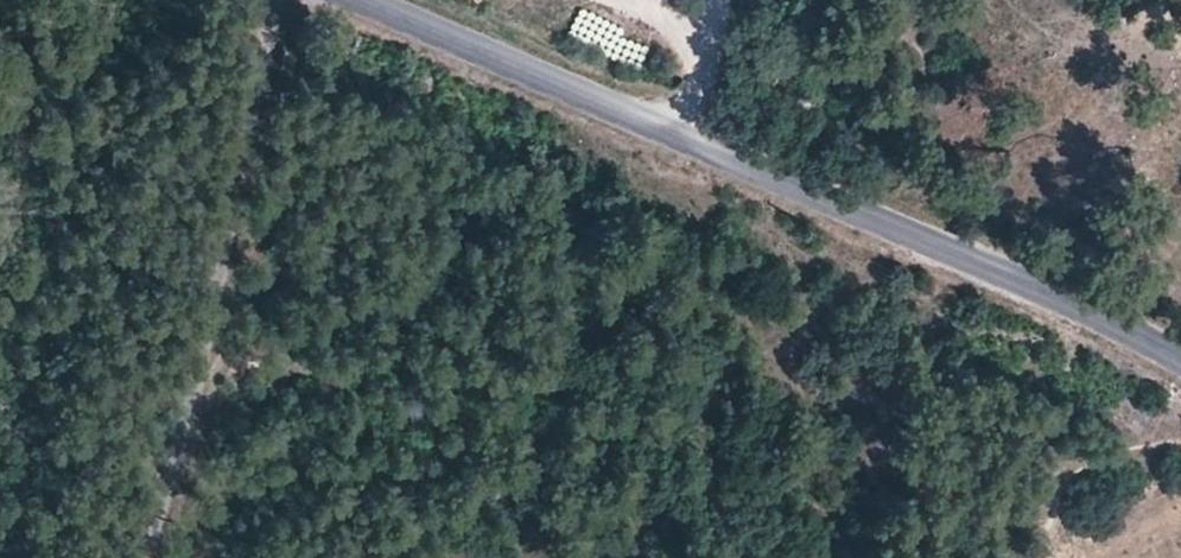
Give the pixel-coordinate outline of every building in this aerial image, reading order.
[(293,69),(297,49),(285,46),(280,66),(293,69)]
